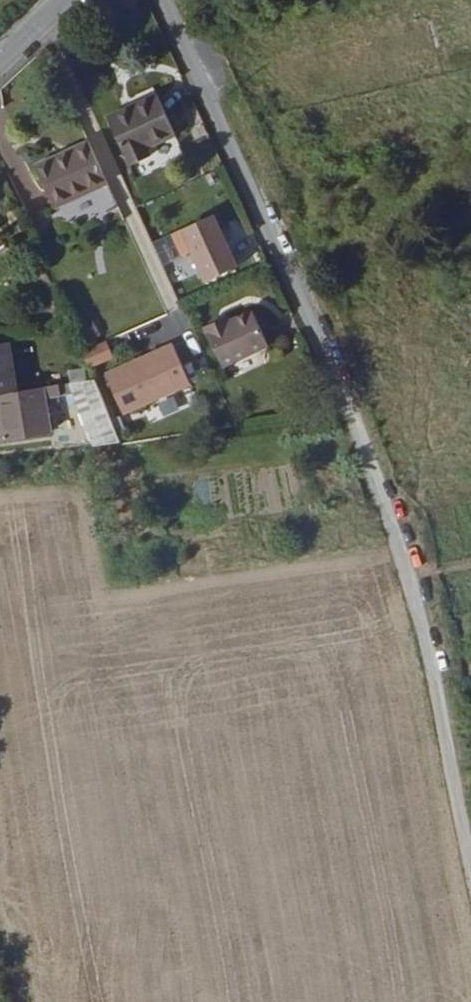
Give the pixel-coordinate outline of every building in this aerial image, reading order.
[(182,133),(165,94),(116,116),(138,164),(156,156),(152,146),(182,133)] [(95,140),(42,164),(63,207),(115,183),(95,140)] [(189,227),(213,279),(245,264),(220,212),(189,227)] [(277,341),(262,308),(240,318),(231,322),(229,318),(216,324),(231,362),(277,341)] [(240,318),(238,314),(229,318),(231,322),(240,318)] [(182,337),(115,369),(134,409),(201,377),(182,337)] [(7,389),(28,386),(21,339),(0,342),(0,390),(7,389)] [(90,371),(115,361),(108,344),(83,354),(90,371)] [(73,380),(100,442),(128,437),(100,376),(73,380)] [(63,381),(28,386),(7,389),(14,439),(57,432),(52,396),(65,393),(63,381)]
